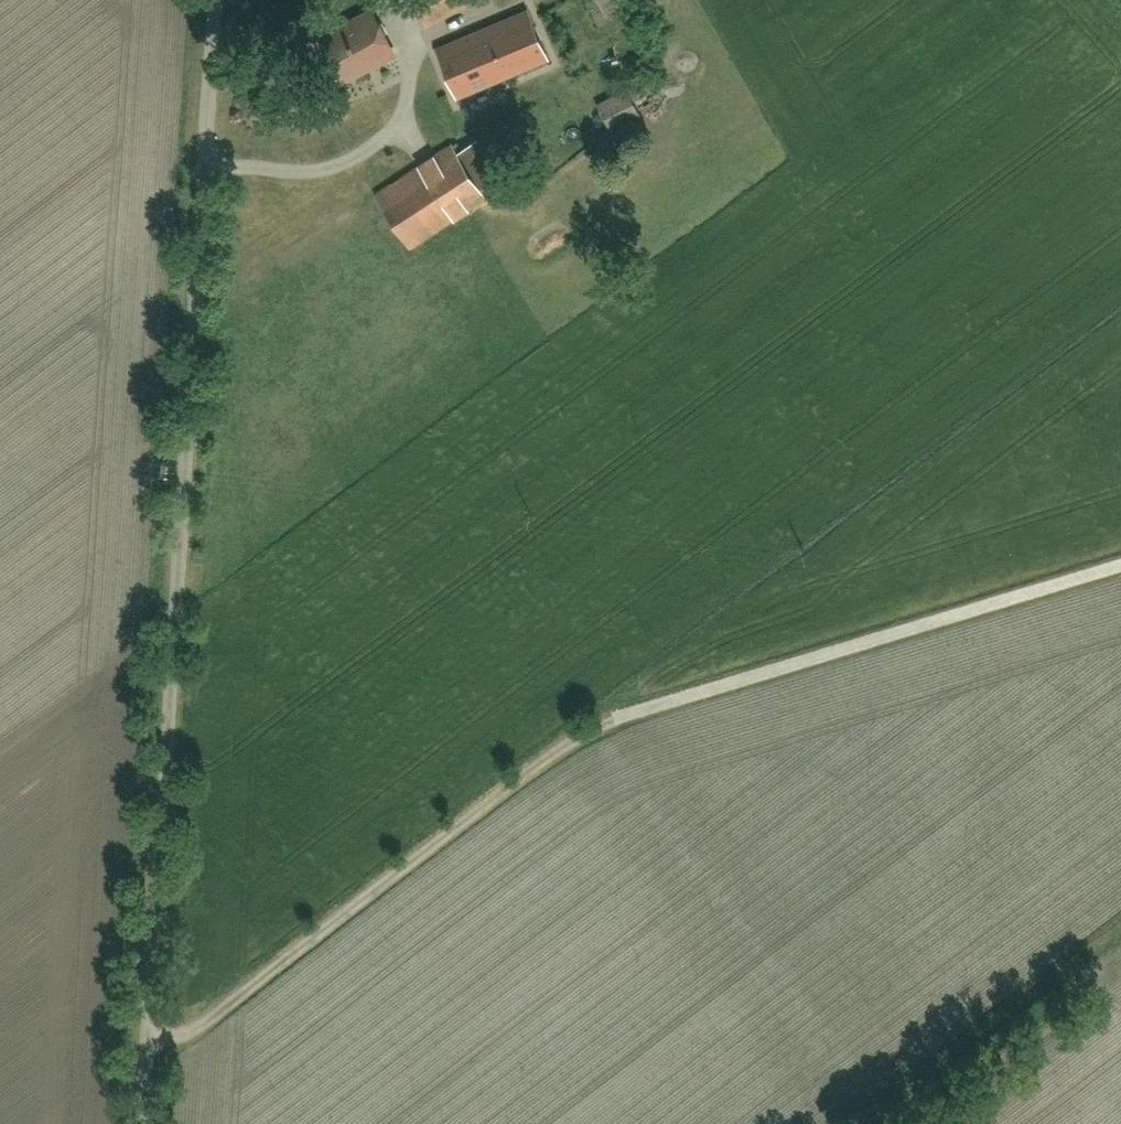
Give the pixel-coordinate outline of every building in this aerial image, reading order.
[(435,53),(457,105),(559,60),(537,8),(435,53)] [(325,48),(344,88),(400,61),(381,21),(325,48)] [(596,108),(614,136),(644,117),(626,89),(596,108)] [(378,208),(411,258),(490,205),(457,156),(378,208)]
